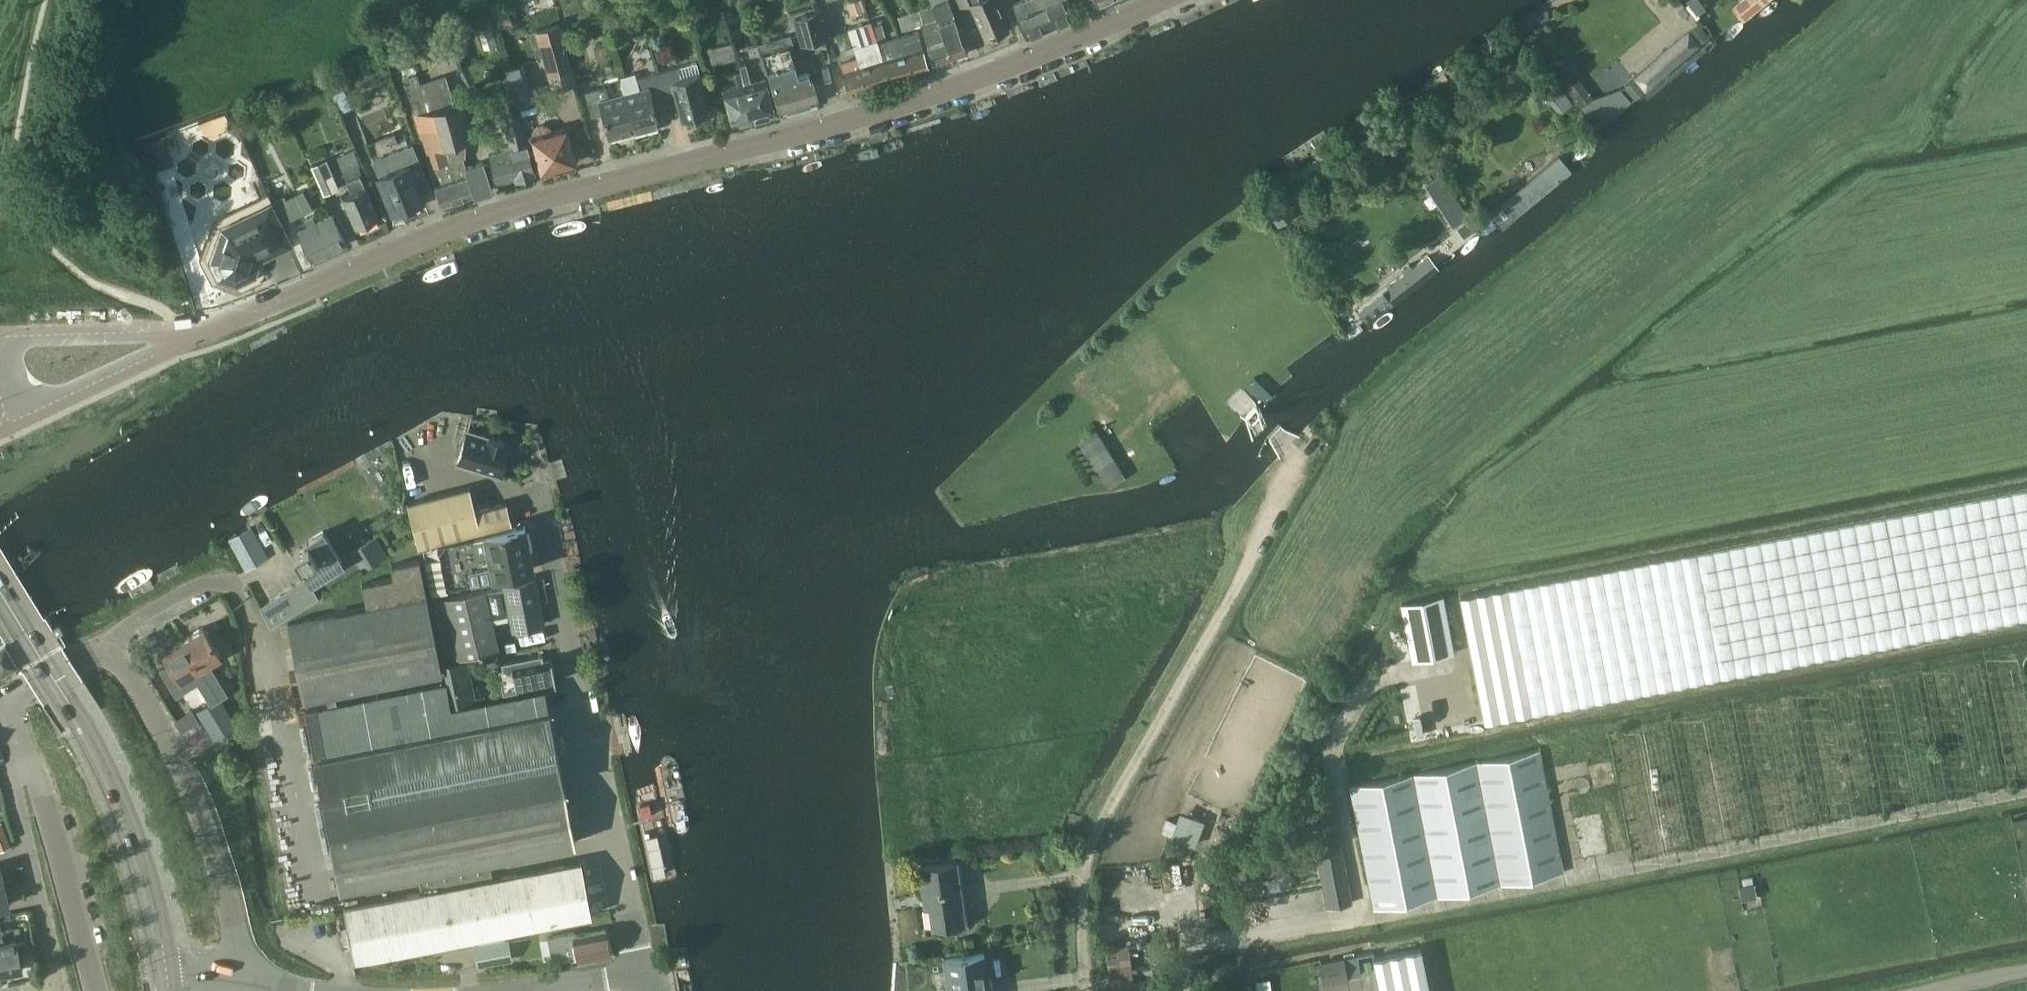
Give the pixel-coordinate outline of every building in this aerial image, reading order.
[(924,8),(921,0),(910,0),(914,11),(897,17),(902,31),(922,24),(935,61),(951,56),(933,4),(932,5),(924,8)] [(932,3),(932,5),(933,4),(951,56),(967,50),(950,0),(930,0),(932,3)] [(1010,26),(999,0),(961,0),(963,5),(975,0),(989,35),(1010,26)] [(1029,36),(1029,37),(1053,27),(1041,0),(1026,0),(1015,4),(1029,36)] [(1053,27),(1076,17),(1069,0),(1041,0),(1053,27)] [(1696,13),(1706,6),(1702,0),(1686,0),(1696,13)] [(1733,6),(1744,20),(1768,0),(1740,0),(1733,6)] [(826,37),(819,10),(796,16),(803,43),(826,37)] [(559,22),(535,28),(548,75),(572,68),(559,22)] [(731,41),(718,44),(712,22),(700,24),(705,47),(703,48),(708,64),(735,58),(731,41)] [(855,44),(859,56),(860,56),(868,83),(888,77),(877,43),(874,44),(872,38),(882,34),(878,22),(836,35),(840,48),(855,44)] [(1699,25),(1692,31),(1701,43),(1709,37),(1699,25)] [(1689,30),(1633,76),(1645,91),(1701,45),(1689,30)] [(917,31),(897,37),(907,71),(927,64),(917,31)] [(768,71),(772,82),(779,111),(817,102),(810,74),(798,77),(794,63),(799,62),(791,34),(758,43),(766,71),(768,71)] [(897,37),(877,43),(888,77),(907,71),(897,37)] [(1585,110),(1597,101),(1560,52),(1548,60),(1585,110)] [(848,89),(868,83),(860,56),(859,56),(840,62),(848,89)] [(506,64),(515,102),(534,97),(524,59),(506,64)] [(697,60),(657,70),(663,94),(677,91),(684,115),(707,109),(697,73),(699,73),(697,60)] [(402,71),(414,112),(412,112),(421,138),(421,141),(427,165),(434,183),(440,206),(492,189),(482,158),(466,163),(463,157),(465,157),(466,139),(474,136),(464,98),(454,101),(445,73),(420,82),(415,68),(402,71)] [(746,69),(740,71),(753,117),(774,111),(765,76),(749,80),(746,69)] [(619,79),(622,91),(624,91),(634,129),(658,122),(652,97),(663,94),(657,70),(636,75),(631,72),(623,74),(619,79)] [(732,123),(753,117),(740,71),(731,73),(734,84),(722,87),(732,123)] [(333,82),(341,103),(353,98),(346,78),(333,82)] [(1633,78),(1624,86),(1634,99),(1644,91),(1633,78)] [(609,135),(634,129),(624,91),(622,91),(608,95),(605,84),(585,90),(591,114),(603,111),(609,135)] [(1570,103),(1558,86),(1546,95),(1558,111),(1570,103)] [(498,180),(535,170),(519,114),(504,119),(511,142),(502,144),(504,148),(490,152),(498,180)] [(552,131),(548,126),(543,124),(537,126),(533,130),(532,136),(531,136),(540,169),(575,160),(566,127),(552,131)] [(155,167),(173,162),(164,134),(146,140),(155,167)] [(412,142),(373,158),(394,209),(422,198),(417,187),(429,183),(412,142)] [(357,226),(379,217),(361,174),(364,172),(354,149),(337,156),(352,191),(344,194),(357,226)] [(1573,172),(1558,153),(1487,208),(1502,227),(1573,172)] [(323,192),(337,186),(325,159),(311,164),(323,192)] [(1441,173),(1426,184),(1431,191),(1452,224),(1468,214),(1447,181),(1441,173)] [(283,223),(312,208),(303,189),(287,197),(285,194),(273,200),(283,223)] [(1278,223),(1294,212),(1282,194),(1265,205),(1278,223)] [(1491,217),(1483,207),(1469,218),(1476,228),(1491,217)] [(225,229),(216,259),(223,272),(223,280),(233,283),(237,277),(247,271),(250,270),(255,255),(283,240),(267,209),(225,229)] [(311,258),(345,240),(331,213),(315,221),(313,216),(305,220),(308,225),(297,231),(311,258)] [(1441,271),(1426,252),(1355,306),(1370,325),(1441,271)] [(1097,426),(1080,437),(1109,482),(1126,472),(1097,426)] [(488,436),(467,430),(458,461),(500,474),(509,443),(505,442),(506,440),(489,435),(488,436)] [(1961,495),(1655,555),(1654,554),(1460,592),(1484,719),(1741,669),(1986,621),(2026,614),(2026,483),(1961,495)] [(419,544),(480,529),(475,510),(470,488),(409,503),(419,544)] [(475,510),(480,529),(511,521),(506,502),(475,510)] [(441,558),(426,561),(432,595),(448,592),(447,586),(534,569),(526,526),(438,543),(441,558)] [(251,528),(229,540),(246,569),(268,557),(251,528)] [(311,581),(342,562),(323,531),(307,541),(308,543),(295,551),(303,564),(301,565),(311,581)] [(370,539),(352,551),(363,569),(382,557),(370,539)] [(288,622),(303,701),(442,674),(420,559),(391,565),(393,577),(361,583),(366,607),(288,622)] [(504,587),(485,591),(491,616),(509,612),(513,630),(545,624),(536,578),(504,585),(504,587)] [(282,591),(259,604),(273,627),(296,613),(282,591)] [(447,660),(459,657),(459,656),(497,648),(491,616),(485,591),(447,599),(447,598),(434,601),(447,660)] [(1412,659),(1452,651),(1441,595),(1401,603),(1412,659)] [(221,655),(204,627),(184,639),(219,697),(227,693),(209,663),(221,655)] [(171,663),(161,668),(177,694),(198,681),(211,702),(219,697),(184,639),(174,645),(172,643),(166,647),(167,649),(164,651),(171,663)] [(3,643),(0,644),(0,664),(11,657),(3,643)] [(518,688),(556,681),(551,658),(543,659),(542,654),(501,662),(502,667),(498,668),(503,694),(518,691),(518,688)] [(476,700),(467,659),(443,664),(446,682),(447,682),(451,705),(476,700)] [(418,872),(422,893),(493,879),(489,858),(575,841),(564,786),(546,692),(445,712),(440,684),(305,711),(329,832),(339,887),(418,872)] [(199,721),(192,709),(186,713),(176,719),(178,722),(183,730),(186,729),(199,721)] [(1543,768),(1602,757),(1598,733),(1538,745),(1543,768)] [(1373,908),(1562,871),(1538,749),(1349,786),(1373,908)] [(1581,857),(1608,851),(1597,791),(1569,797),(1581,857)] [(1327,907),(1350,902),(1335,823),(1336,823),(1332,801),(1307,806),(1327,907)] [(1191,815),(1181,842),(1194,846),(1195,844),(1203,819),(1191,815)] [(1165,816),(1160,830),(1170,834),(1175,820),(1165,816)] [(0,820),(0,847),(1,848),(12,843),(0,820)] [(933,925),(963,921),(955,860),(920,864),(926,908),(930,907),(933,925)] [(344,908),(348,927),(354,958),(433,943),(435,951),(475,943),(474,935),(591,913),(581,862),(493,879),(422,893),(344,908)] [(1756,896),(1754,882),(1739,885),(1742,899),(1756,896)] [(11,904),(6,884),(0,885),(0,906),(11,904)] [(23,968),(17,939),(5,941),(0,916),(0,972),(23,968)] [(578,956),(579,959),(610,953),(605,928),(575,934),(575,931),(548,936),(553,961),(578,956)] [(506,939),(474,945),(478,965),(510,959),(506,939)] [(1161,940),(1106,946),(1111,990),(1168,990),(1161,940)] [(1373,956),(1379,990),(1428,990),(1419,946),(1373,956)] [(984,952),(944,957),(946,973),(949,973),(951,990),(989,990),(984,952)] [(1323,981),(1360,974),(1356,955),(1319,962),(1323,981)] [(1267,977),(1254,980),(1257,990),(1270,990),(1267,977)]
